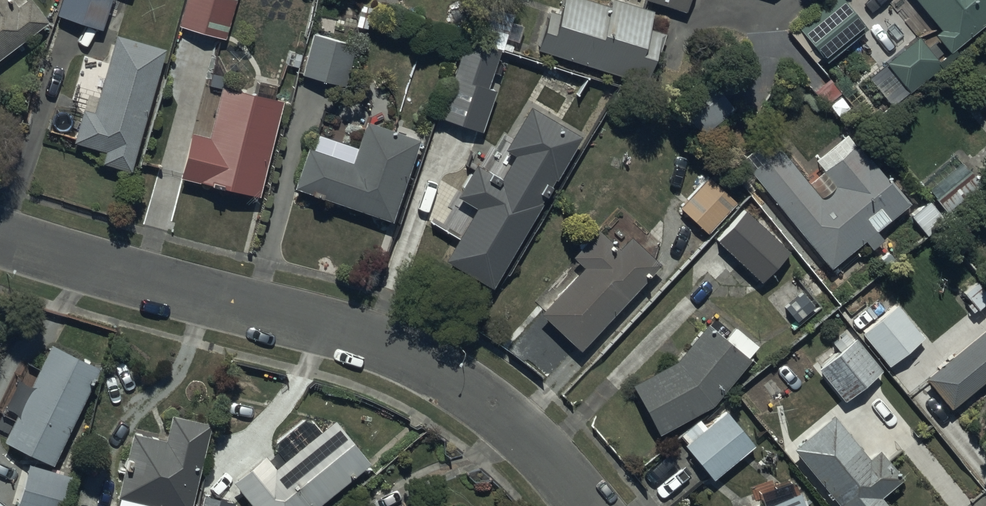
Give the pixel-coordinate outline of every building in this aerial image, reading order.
[(44,17),(31,0),(19,0),(15,3),(13,0),(0,0),(0,52),(44,17)] [(177,23),(225,37),(235,0),(183,0),(177,23)] [(535,46),(643,80),(659,29),(646,25),(651,8),(626,0),(609,0),(607,5),(593,0),(560,0),(556,10),(549,8),(535,46)] [(684,8),(686,0),(653,0),(684,8)] [(825,58),(865,26),(844,0),(826,0),(797,23),(825,58)] [(985,16),(985,0),(917,0),(939,25),(933,30),(949,48),(985,16)] [(510,21),(513,12),(485,2),(473,37),(510,50),(513,38),(519,40),(524,25),(510,21)] [(128,167),(162,45),(113,31),(100,76),(96,75),(93,84),(97,85),(95,93),(85,90),(71,139),(104,148),(101,159),(128,167)] [(353,41),(310,31),(299,71),(344,82),(353,41)] [(940,61),(916,33),(883,61),(907,89),(940,61)] [(463,36),(437,114),(480,129),(494,88),(485,85),(497,47),(463,36)] [(732,105),(707,72),(674,98),(700,131),(732,105)] [(189,129),(177,173),(255,193),(280,98),(221,82),(208,133),(189,129)] [(490,284),(580,132),(529,103),(503,146),(513,152),(499,175),(475,161),(455,193),(474,204),(443,256),(490,284)] [(306,143),(292,184),(388,216),(416,136),(365,118),(350,158),(306,143)] [(766,132),(739,155),(829,264),(863,236),(871,246),(883,236),(875,227),(907,201),(845,129),(813,157),(821,167),(806,180),(766,132)] [(969,168),(933,194),(945,210),(981,184),(969,168)] [(735,200),(707,174),(678,203),(705,230),(735,200)] [(928,197),(909,212),(925,233),(945,217),(928,197)] [(537,309),(577,345),(658,260),(629,232),(617,245),(596,225),(571,253),(581,262),(537,309)] [(796,269),(763,296),(791,330),(824,304),(796,269)] [(961,288),(969,299),(965,302),(971,310),(985,297),(985,291),(975,278),(961,288)] [(895,302),(861,330),(888,362),(921,334),(895,302)] [(675,356),(630,380),(656,430),(711,401),(749,354),(705,320),(675,356)] [(924,375),(950,405),(984,376),(985,378),(985,322),(924,375)] [(817,364),(816,362),(812,365),(816,370),(819,369),(843,398),(880,367),(854,335),(850,338),(844,330),(831,340),(837,347),(817,364)] [(97,364),(48,341),(1,437),(51,461),(97,364)] [(752,443),(723,407),(704,425),(699,418),(681,432),(686,439),(684,442),(711,476),(752,443)] [(207,418),(169,409),(163,434),(130,426),(115,491),(177,505),(187,505),(207,418)] [(791,444),(841,505),(889,505),(879,493),(901,475),(878,446),(867,455),(831,411),(791,444)] [(366,455),(332,412),(272,460),(262,448),(230,473),(256,505),(304,505),(366,455)] [(26,455),(12,505),(58,505),(68,469),(26,455)] [(745,505),(805,505),(799,488),(745,505)] [(202,490),(198,505),(231,505),(233,496),(202,490)]
